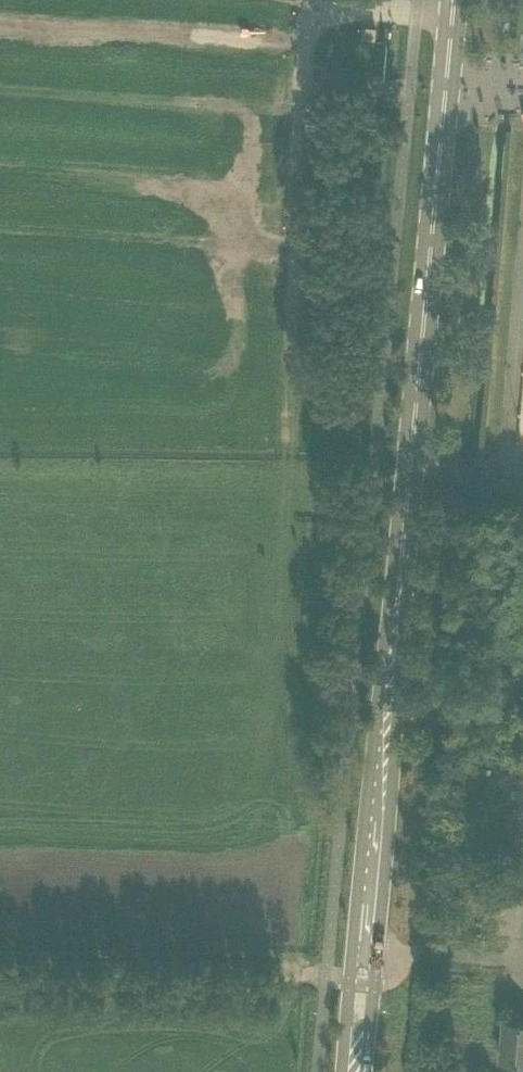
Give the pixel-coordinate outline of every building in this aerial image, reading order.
[(502,1017),(498,1057),(522,1059),(522,1019),(502,1017)]
